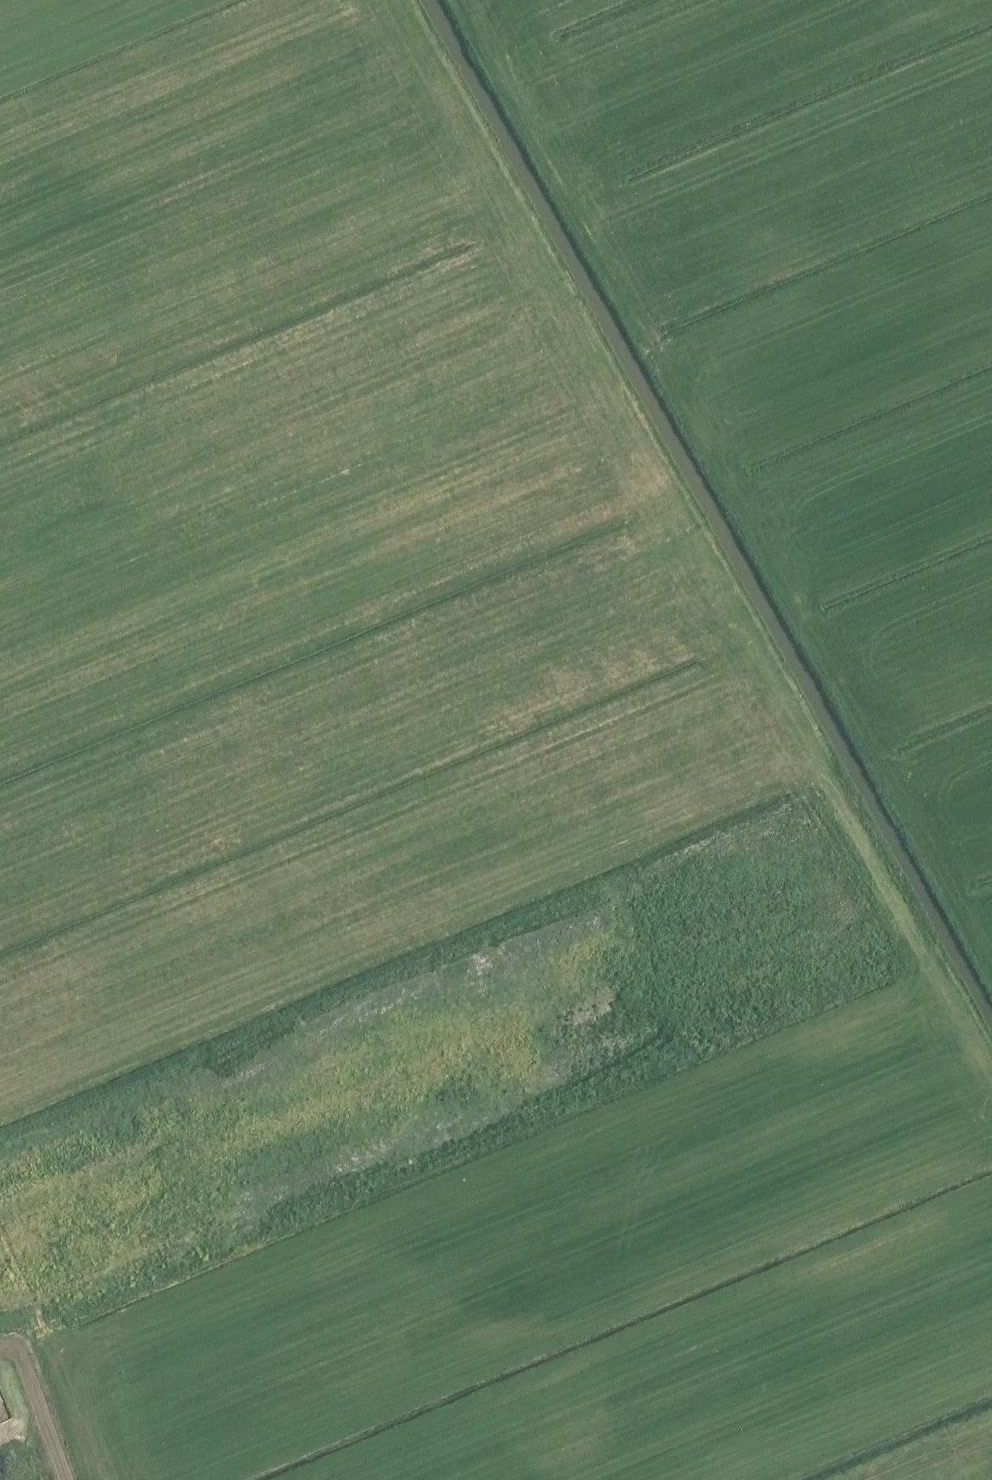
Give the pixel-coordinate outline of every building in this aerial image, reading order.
[(13,1410),(2,1369),(0,1370),(0,1413),(13,1410)]
